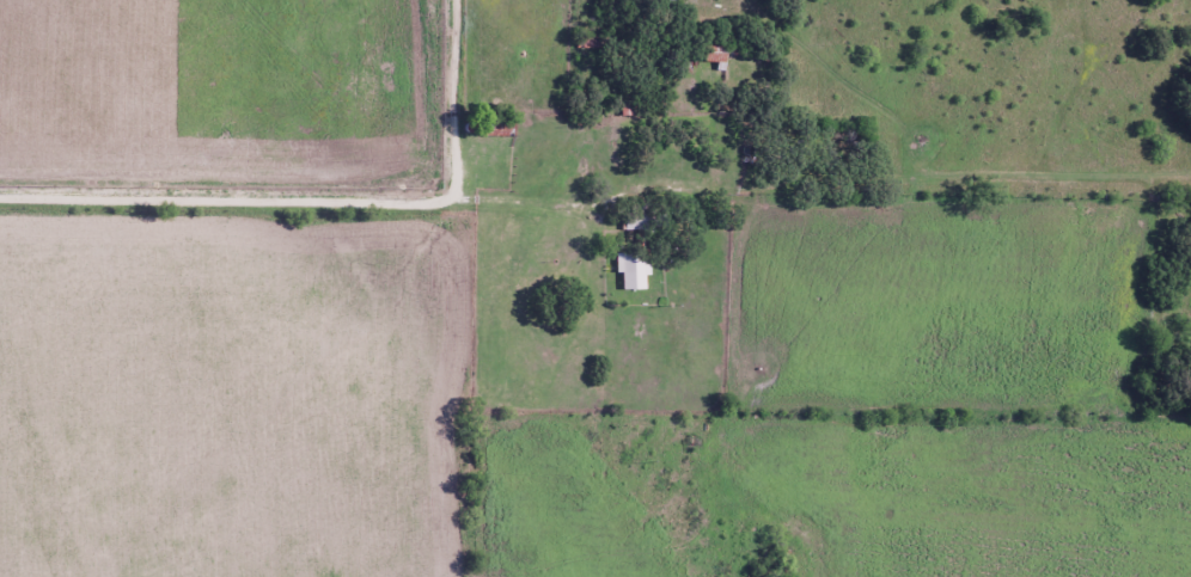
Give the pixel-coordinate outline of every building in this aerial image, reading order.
[(619,288),(646,288),(646,252),(619,252),(619,288)]
